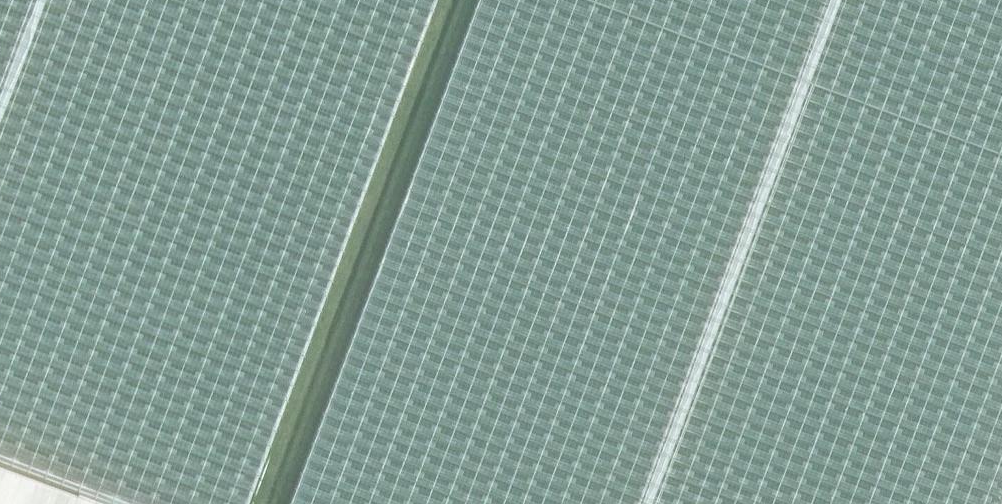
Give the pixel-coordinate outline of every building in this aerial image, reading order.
[(434,0),(0,0),(0,503),(107,503),(109,499),(123,503),(246,503),(434,0)] [(1001,503),(1001,0),(477,0),(289,503),(1001,503)]
